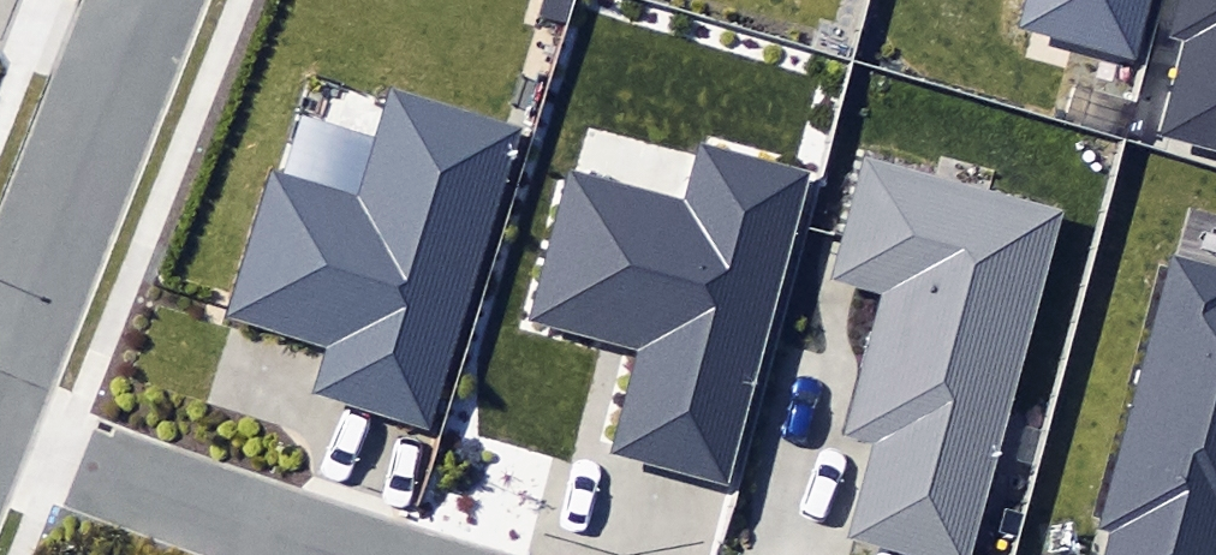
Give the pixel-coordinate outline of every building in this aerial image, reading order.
[(1019,25),(1129,54),(1144,0),(1026,0),(1019,25)] [(1169,31),(1187,36),(1160,139),(1215,153),(1215,0),(1177,0),(1169,31)] [(327,345),(314,388),(432,424),(523,126),(390,86),(357,194),(275,169),(230,315),(327,345)] [(641,345),(612,455),(730,486),(813,169),(699,140),(683,200),(572,171),(534,317),(641,345)] [(853,529),(947,554),(961,554),(1055,216),(865,163),(833,279),(880,292),(840,435),(876,445),(853,529)] [(1172,256),(1104,527),(1120,531),(1114,554),(1215,554),(1215,267),(1172,256)]
